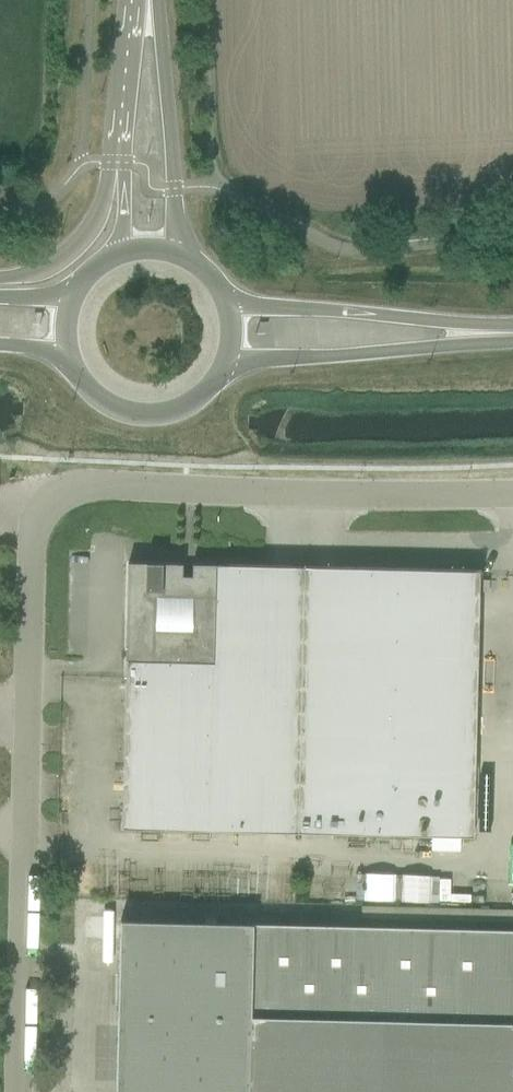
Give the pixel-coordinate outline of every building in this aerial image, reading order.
[(297,833),(303,568),(192,565),(192,577),(182,577),(182,565),(128,563),(121,829),(297,833)] [(297,833),(432,837),(432,850),(460,851),(461,837),(473,838),(479,572),(303,568),(297,833)] [(510,901),(511,841),(477,841),(476,901),(510,901)] [(452,875),(398,874),(397,900),(451,900),(452,875)] [(120,921),(116,1091),(512,1091),(512,930),(120,921)] [(92,928),(92,943),(109,943),(109,928),(92,928)]
